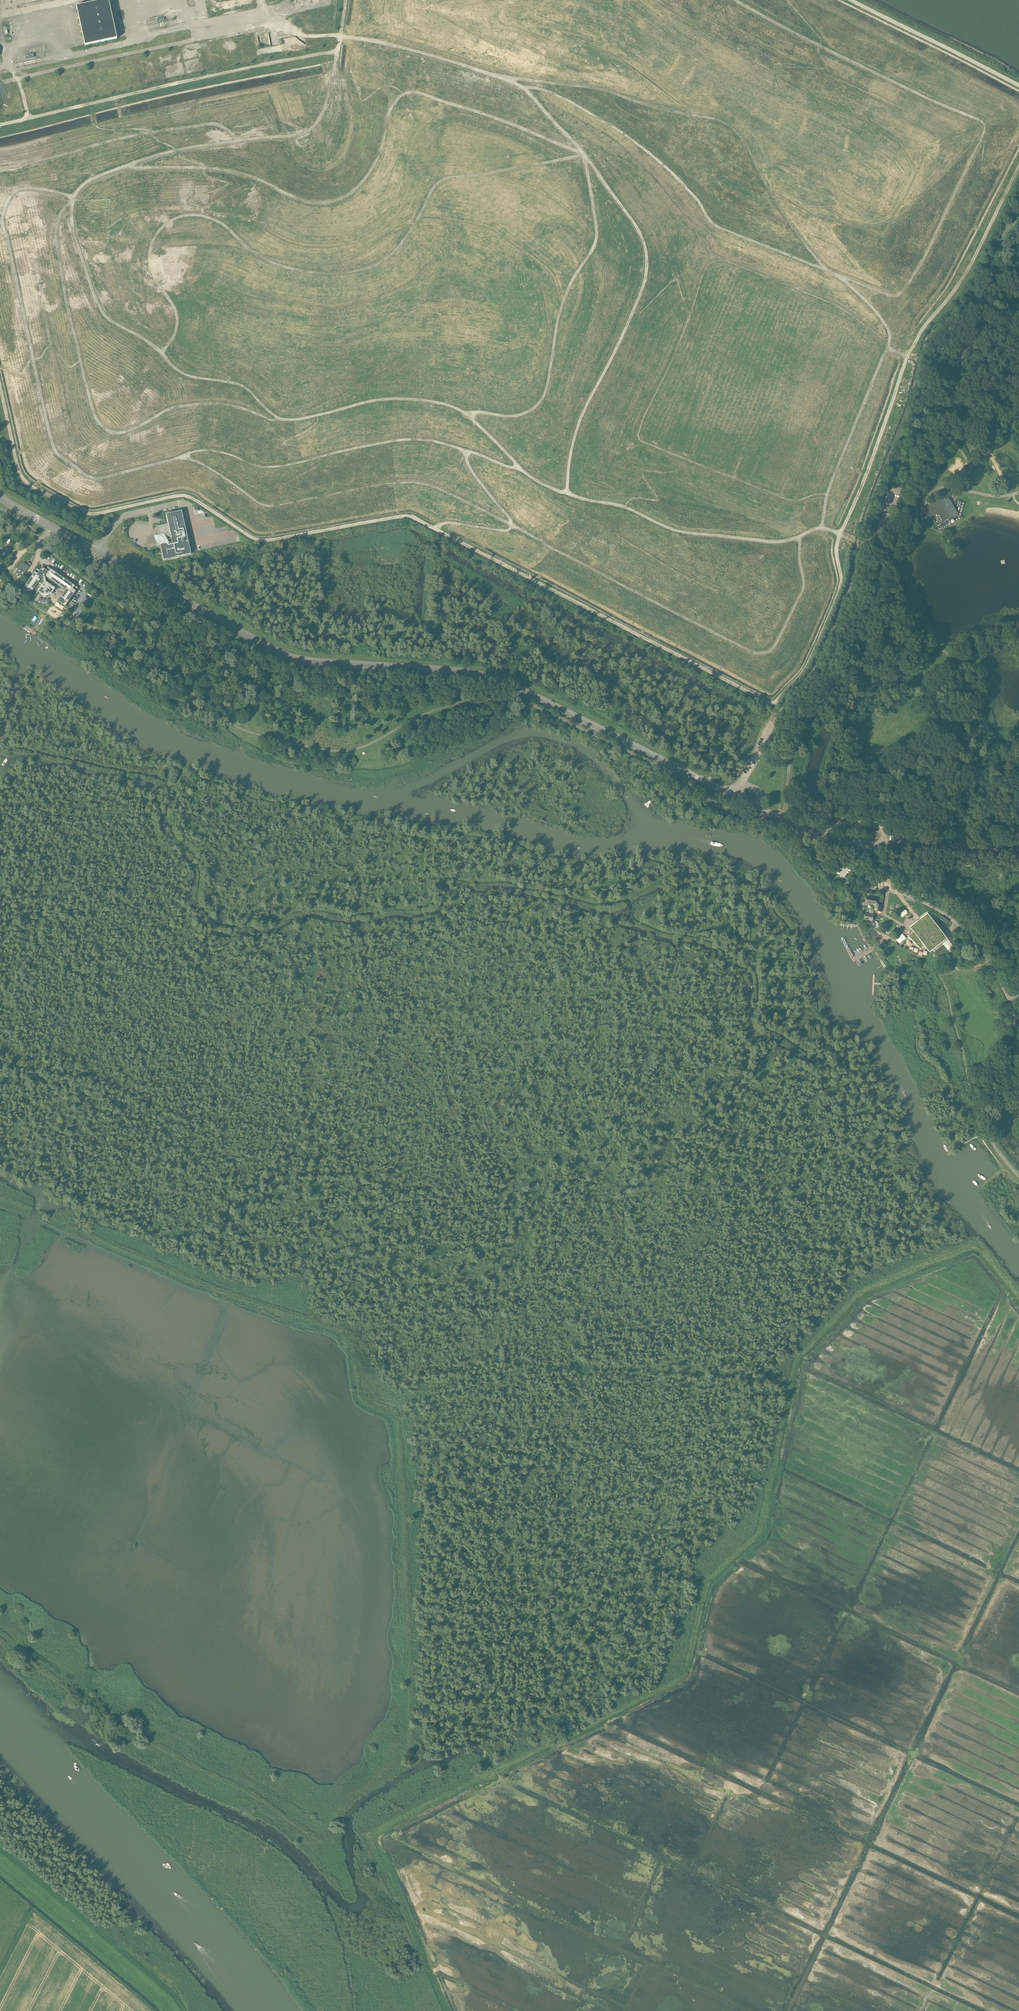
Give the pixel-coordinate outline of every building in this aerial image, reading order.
[(108,0),(107,0),(76,7),(85,46),(117,39),(108,0)] [(932,515),(939,512),(943,521),(957,513),(951,502),(947,496),(928,507),(932,515)] [(156,526),(158,535),(158,536),(158,544),(158,545),(160,545),(163,560),(176,557),(176,558),(179,557),(179,556),(191,554),(181,511),(166,514),(168,524),(156,526)] [(15,574),(14,574),(21,579),(29,567),(31,564),(28,562),(26,565),(25,565),(23,563),(18,569),(15,574)] [(78,588),(47,566),(45,569),(44,568),(42,568),(41,569),(40,570),(37,568),(22,590),(34,598),(38,593),(39,594),(42,595),(45,595),(48,595),(51,593),(53,591),(55,588),(57,589),(59,586),(63,589),(64,588),(66,589),(57,601),(65,606),(78,588)] [(882,906),(882,903),(883,899),(867,896),(866,903),(875,904),(882,906)] [(947,939),(938,927),(928,913),(910,927),(913,931),(908,936),(921,949),(925,947),(929,952),(947,939)] [(949,921),(942,916),(940,919),(947,924),(949,921)]
